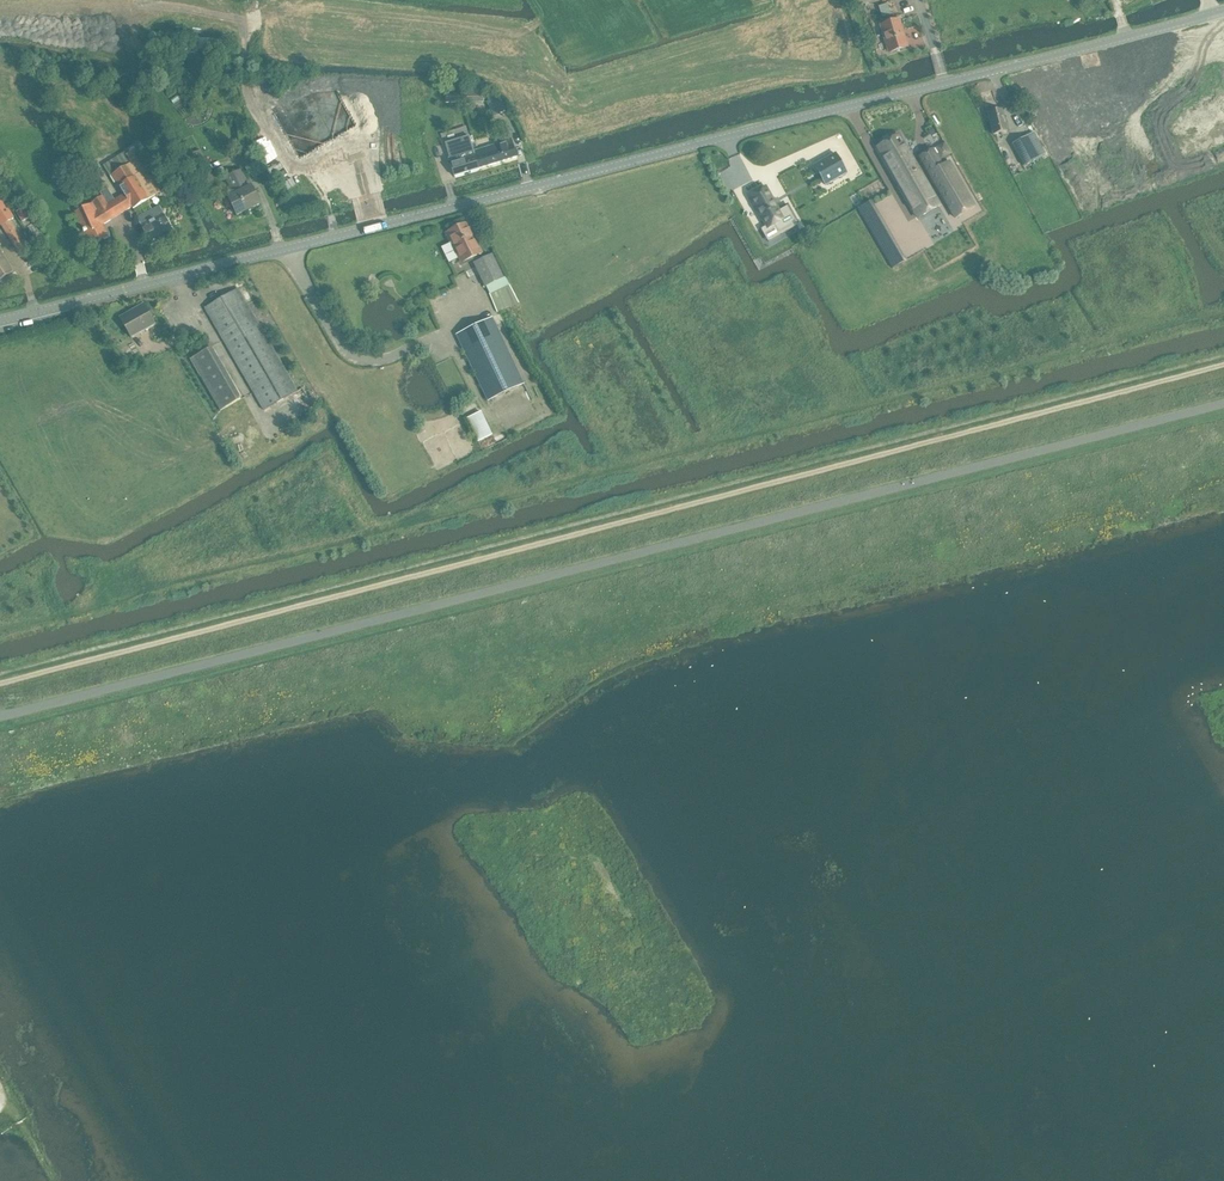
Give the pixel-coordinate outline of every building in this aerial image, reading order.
[(887,4),(879,7),(882,17),(891,14),(887,4)] [(883,27),(882,27),(885,36),(886,36),(891,51),(904,47),(908,46),(900,20),(896,21),(883,25),(883,27)] [(462,94),(460,94),(460,102),(476,102),(475,85),(471,85),(461,84),(461,87),(462,94)] [(479,86),(475,85),(476,102),(484,101),(484,94),(483,94),(483,88),(483,87),(479,86)] [(499,97),(487,103),(494,116),(506,110),(499,97)] [(340,100),(323,110),(331,125),(329,126),(343,151),(368,150),(340,100)] [(1001,109),(988,113),(994,136),(1007,132),(1001,109)] [(300,122),(286,130),(304,162),(321,161),(300,122)] [(1034,133),(1013,144),(1026,167),(1046,156),(1034,133)] [(510,135),(498,139),(499,144),(504,161),(517,157),(510,135)] [(899,135),(878,147),(919,218),(940,206),(899,135)] [(470,136),(446,144),(450,158),(449,159),(454,175),(454,176),(479,168),(475,151),(470,136)] [(499,144),(475,151),(479,168),(504,161),(499,144)] [(93,203),(76,211),(92,246),(109,240),(103,225),(117,217),(122,213),(131,208),(133,210),(155,197),(161,193),(152,178),(148,171),(134,147),(103,166),(114,184),(117,183),(124,195),(115,200),(109,190),(102,193),(104,196),(92,202),(93,203)] [(933,148),(920,156),(954,216),(974,205),(949,161),(942,165),(933,148)] [(835,154),(814,165),(826,186),(847,174),(835,154)] [(242,170),(225,177),(234,195),(229,198),(237,215),(260,204),(251,187),(250,187),(242,170)] [(766,188),(749,197),(766,226),(767,228),(774,224),(778,233),(796,223),(797,222),(787,205),(779,210),(776,205),(773,199),(766,188)] [(0,203),(0,223),(2,226),(11,221),(14,219),(2,201),(0,203)] [(904,262),(869,202),(858,208),(892,268),(904,262)] [(159,207),(138,218),(152,245),(173,234),(159,207)] [(27,209),(20,214),(25,222),(32,217),(27,209)] [(11,221),(2,226),(18,251),(26,245),(11,221)] [(448,231),(446,233),(454,250),(458,258),(461,265),(483,254),(467,222),(448,231)] [(458,259),(450,242),(441,247),(449,263),(458,259)] [(13,273),(11,270),(0,252),(0,280),(13,273)] [(492,254),(474,263),(485,287),(486,286),(497,311),(498,312),(519,303),(518,302),(518,301),(505,277),(503,278),(492,254)] [(238,289),(206,308),(265,410),(292,395),(298,392),(238,289)] [(137,312),(122,321),(132,338),(155,324),(144,305),(135,309),(137,312)] [(492,318),(457,335),(488,401),(524,384),(492,318)] [(207,350),(190,359),(220,411),(237,401),(207,350)] [(481,411),(466,418),(478,442),(493,434),(481,411)]
